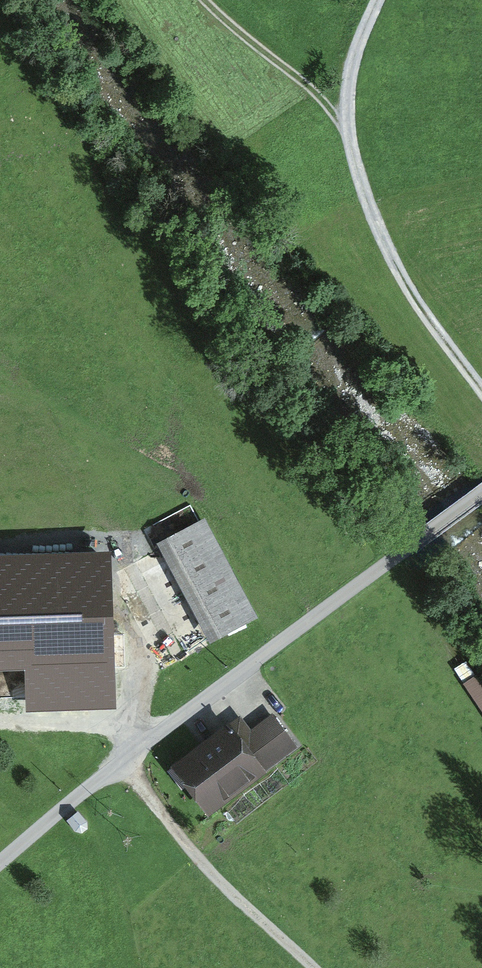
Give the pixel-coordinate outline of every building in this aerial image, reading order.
[(209,522),(161,546),(212,646),(260,621),(209,522)] [(0,555),(0,671),(24,670),(26,712),(116,709),(111,552),(0,555)] [(481,708),(481,683),(479,678),(467,685),(481,708)] [(179,767),(210,807),(290,746),(270,720),(249,735),(239,721),(179,767)] [(88,821),(78,811),(67,820),(75,832),(82,834),(88,829),(88,821)]
